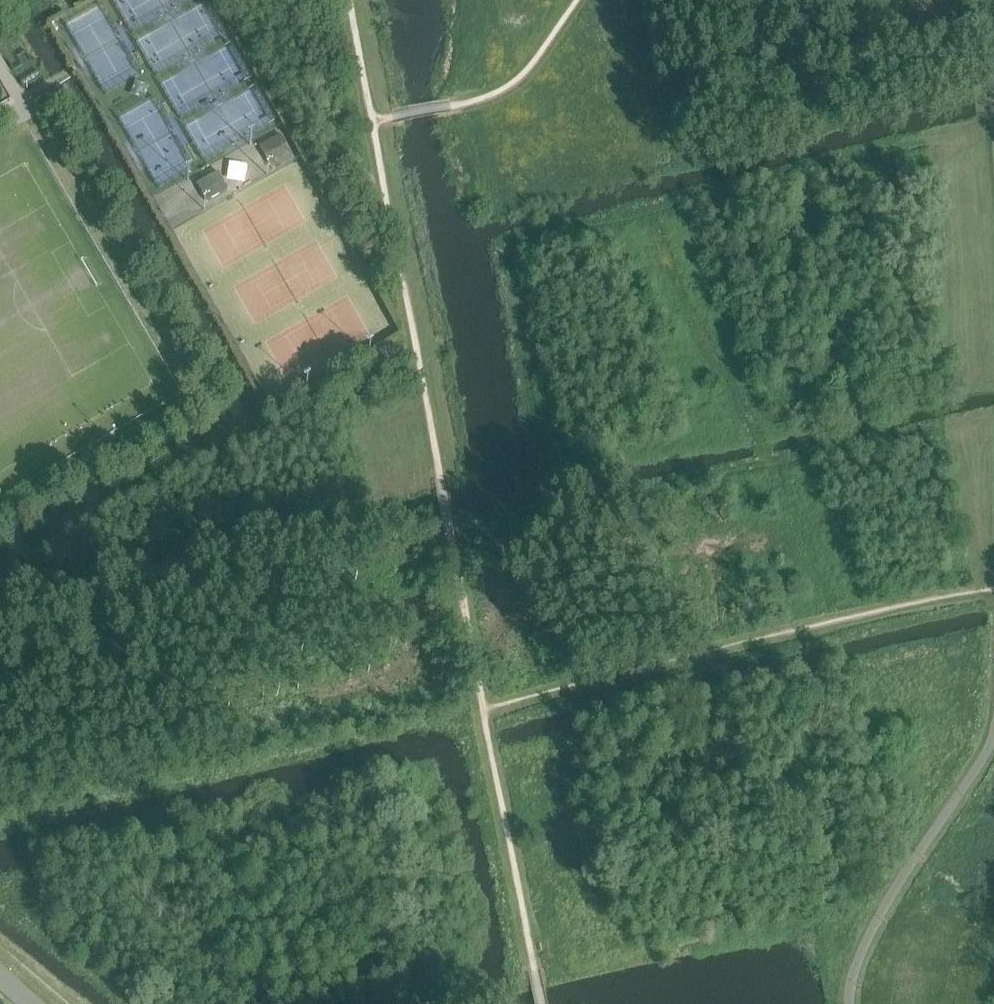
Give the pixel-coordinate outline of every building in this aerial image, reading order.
[(283,136),(265,146),(277,166),(294,157),(283,136)]
